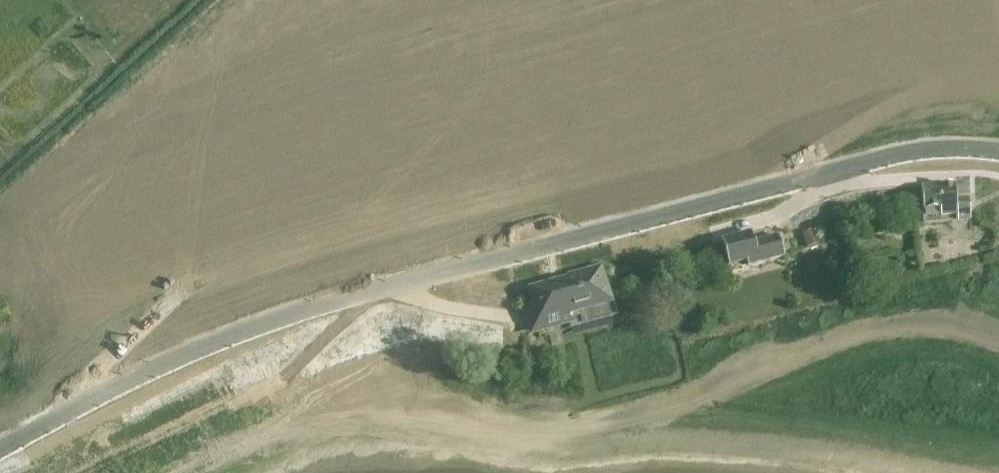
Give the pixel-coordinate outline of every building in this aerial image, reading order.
[(921,224),(968,220),(966,199),(953,200),(952,185),(919,188),(921,224)] [(820,228),(804,231),(806,246),(823,243),(820,228)] [(745,268),(781,258),(775,236),(751,242),(748,233),(718,241),(725,268),(743,263),(745,268)] [(580,310),(604,304),(596,272),(532,289),(536,302),(527,304),(534,331),(568,322),(564,309),(578,305),(580,310)]
